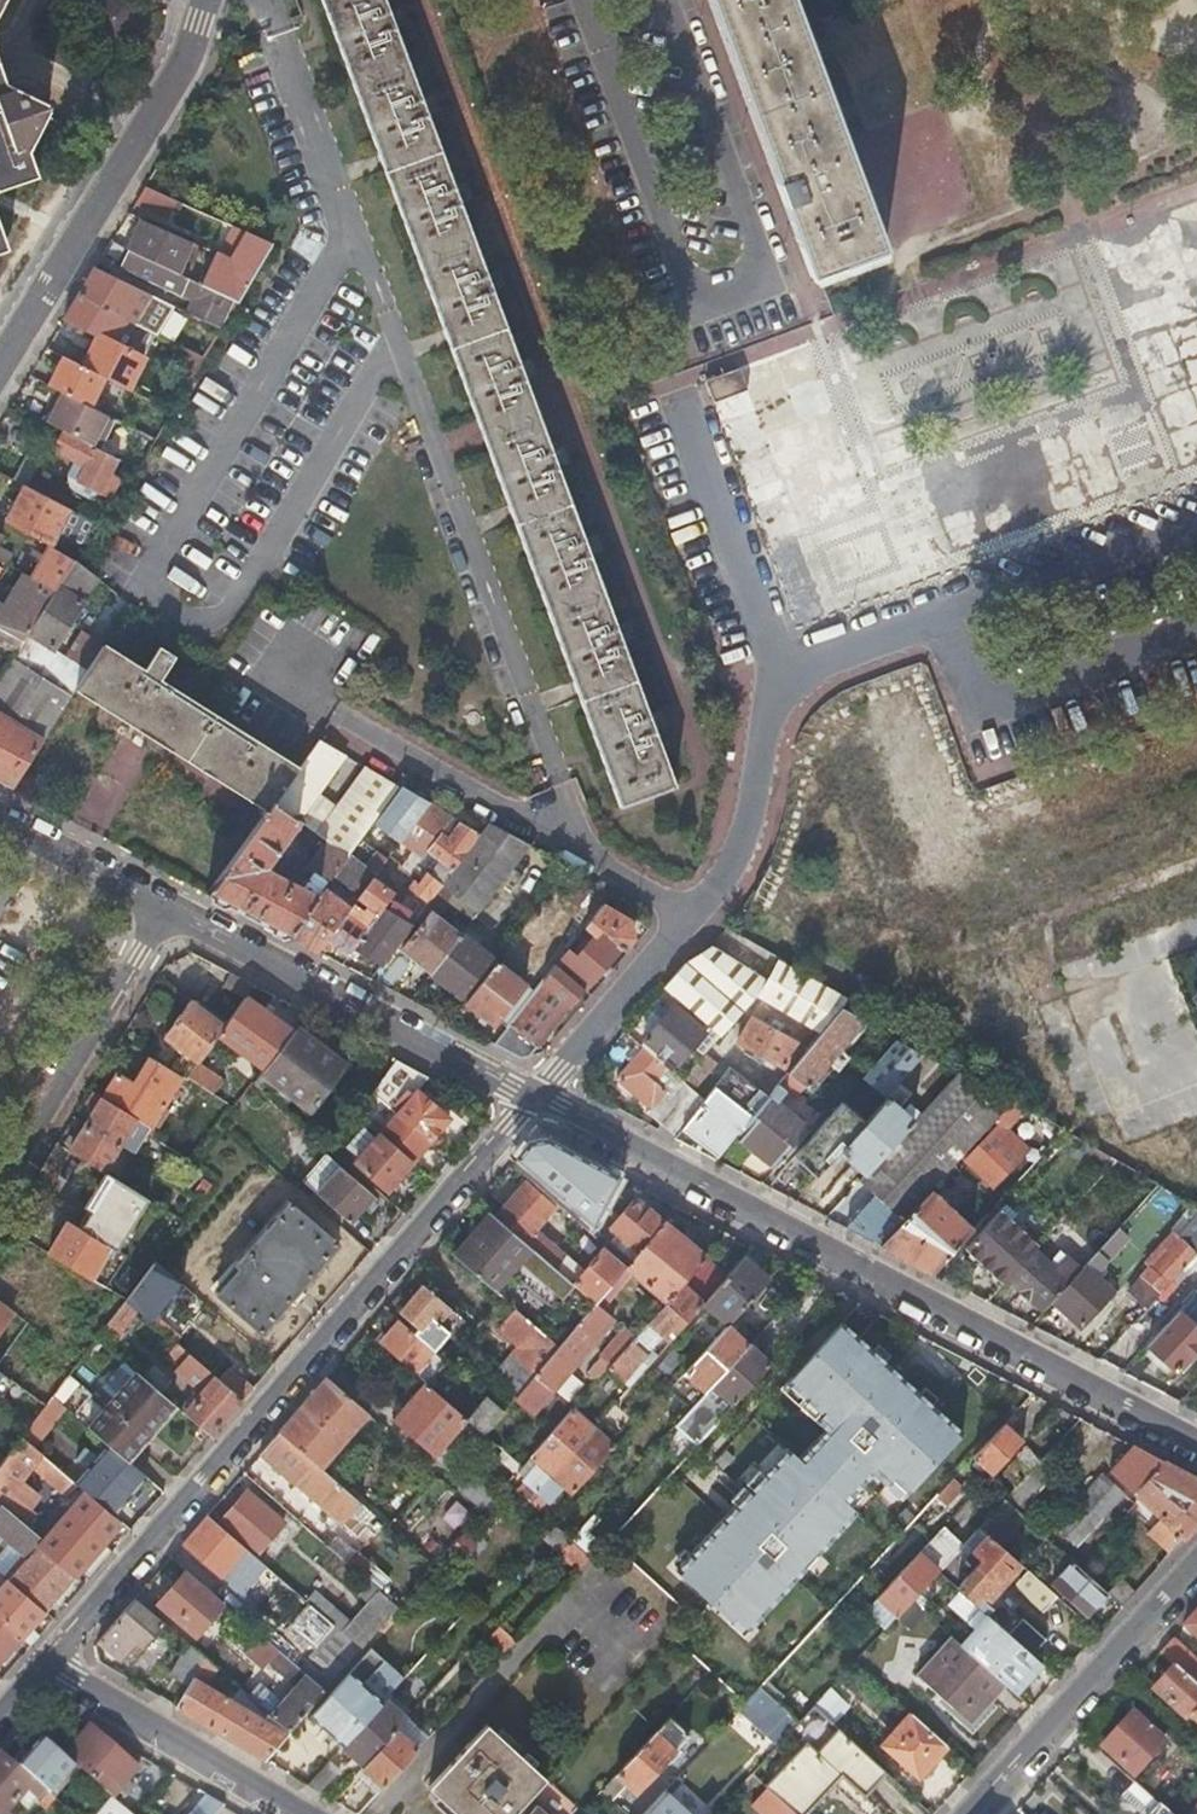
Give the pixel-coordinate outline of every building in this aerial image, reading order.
[(461,199),(456,187),(450,189),(421,114),(428,111),(422,97),(416,99),(389,26),(396,23),(391,11),(384,12),(380,0),(318,0),(382,174),(619,805),(674,784),(654,729),(660,727),(654,712),(648,714),(621,641),(627,639),(621,624),(615,626),(587,552),(593,549),(587,534),(581,536),(552,461),(559,459),(553,443),(547,446),(519,373),(526,371),(520,355),(514,357),(489,291),(495,288),(490,274),(484,277),(455,201),(461,199)] [(810,278),(882,252),(789,0),(707,0),(761,145),(810,278)] [(35,174),(27,150),(49,109),(45,101),(4,81),(0,68),(0,187),(35,174)] [(922,149),(906,153),(919,206),(894,213),(900,235),(975,216),(947,104),(913,113),(922,149)] [(801,324),(807,339),(829,331),(810,278),(761,145),(738,153),(801,324)] [(163,217),(173,200),(143,186),(133,203),(163,217)] [(1171,480),(1196,472),(1196,196),(1095,227),(1171,480)] [(141,220),(127,249),(177,273),(192,243),(141,220)] [(212,289),(246,233),(233,227),(205,275),(200,284),(212,289)] [(212,289),(235,301),(269,244),(246,233),(212,289)] [(186,312),(219,329),(235,301),(212,289),(200,284),(193,281),(177,273),(127,249),(120,266),(193,300),(186,312)] [(77,295),(118,315),(134,287),(94,267),(77,295)] [(193,281),(200,284),(205,275),(198,271),(193,281)] [(102,340),(118,315),(77,295),(62,320),(94,336),(102,340)] [(104,377),(124,387),(139,358),(102,340),(94,336),(80,365),(104,377)] [(758,541),(863,505),(805,338),(700,375),(758,541)] [(89,407),(104,377),(80,365),(63,357),(47,386),(53,388),(59,392),(89,407)] [(39,417),(45,420),(59,392),(53,388),(39,417)] [(45,420),(62,429),(88,443),(92,444),(106,415),(89,407),(59,392),(45,420)] [(98,448),(113,419),(106,415),(92,444),(98,448)] [(1098,418),(920,473),(947,561),(1125,506),(1098,418)] [(109,473),(117,457),(98,448),(92,444),(88,443),(62,429),(52,449),(84,466),(77,480),(110,496),(120,478),(109,473)] [(25,484),(39,458),(8,443),(0,459),(0,471),(8,475),(25,484)] [(1135,484),(1141,498),(1165,490),(1159,475),(1135,484)] [(51,542),(69,507),(25,484),(7,519),(51,542)] [(55,590),(75,559),(49,546),(32,577),(55,590)] [(28,632),(51,648),(80,602),(78,600),(94,575),(75,559),(55,590),(35,622),(28,632)] [(921,563),(867,583),(872,598),(926,578),(921,563)] [(55,590),(32,577),(22,572),(13,588),(7,584),(2,594),(7,597),(4,603),(0,602),(0,603),(35,622),(55,590)] [(28,632),(35,622),(0,603),(0,627),(24,640),(28,632)] [(24,640),(0,627),(0,645),(15,653),(24,640)] [(87,671),(104,645),(81,632),(65,657),(87,671)] [(275,801),(300,766),(160,679),(174,656),(158,646),(143,670),(104,645),(87,671),(75,690),(268,810),(275,801)] [(14,786),(71,696),(12,658),(0,677),(0,779),(14,786)] [(343,756),(318,741),(300,766),(275,801),(299,818),(314,797),(343,756)] [(348,853),(398,786),(363,767),(333,810),(317,832),(328,840),(348,854),(348,853)] [(400,841),(428,804),(404,790),(379,825),(400,841)] [(317,832),(333,810),(314,797),(299,818),(317,832)] [(208,893),(287,935),(321,889),(332,875),(348,854),(328,840),(314,859),(319,863),(301,887),(289,881),(292,876),(286,872),(283,877),(277,874),(267,879),(262,869),(299,818),(275,801),(268,810),(217,880),(208,893)] [(440,833),(452,817),(428,804),(400,841),(422,856),(427,850),(440,833)] [(445,881),(481,834),(459,821),(446,838),(440,833),(427,850),(441,860),(430,874),(443,884),(445,881)] [(515,865),(530,845),(491,822),(481,834),(445,881),(480,909),(515,865)] [(372,878),(388,858),(378,851),(366,866),(348,853),(348,854),(332,875),(359,895),(372,878)] [(480,909),(477,913),(491,924),(500,931),(537,882),(515,865),(480,909)] [(430,901),(443,884),(430,874),(428,872),(420,883),(416,880),(411,886),(430,901)] [(379,914),(389,900),(394,894),(372,878),(359,895),(357,898),(379,914)] [(287,935),(318,951),(321,946),(345,914),(349,909),(321,889),(287,935)] [(358,952),(381,965),(415,920),(389,900),(379,914),(366,930),(349,954),(354,958),(358,952)] [(555,964),(586,989),(622,946),(625,948),(635,937),(632,920),(603,903),(585,926),(596,935),(582,952),(578,948),(574,952),(568,947),(555,964)] [(431,973),(463,932),(434,910),(403,951),(431,973)] [(346,957),(349,954),(366,930),(345,914),(321,946),(329,951),(332,948),(346,957)] [(497,960),(498,960),(463,932),(431,973),(467,1000),(497,960)] [(704,949),(693,953),(665,985),(721,1034),(764,983),(704,949)] [(527,983),(497,960),(467,1000),(466,1000),(496,1023),(527,983)] [(494,1043),(521,1057),(529,1055),(586,989),(555,964),(494,1043)] [(778,970),(768,985),(829,1020),(841,1006),(778,970)] [(1196,1013),(1196,981),(1182,999),(1196,1013)] [(829,1020),(768,985),(762,997),(820,1031),(829,1020)] [(292,1032),(245,999),(223,1028),(218,1035),(265,1068),(292,1032)] [(165,1034),(200,1060),(218,1035),(223,1028),(189,1002),(165,1034)] [(706,1032),(674,1005),(644,1039),(676,1066),(706,1032)] [(863,1019),(841,1006),(829,1020),(820,1031),(772,1090),(767,1096),(751,1115),(738,1130),(778,1165),(809,1129),(773,1099),(781,1089),(792,1097),(803,1085),(806,1087),(863,1019)] [(752,1017),(739,1041),(784,1067),(798,1042),(752,1017)] [(342,1065),(295,1030),(292,1032),(265,1068),(262,1072),(310,1108),(342,1065)] [(924,1054),(897,1039),(864,1077),(886,1097),(900,1081),(924,1054)] [(666,1065),(643,1046),(616,1078),(650,1107),(647,1111),(675,1136),(693,1113),(654,1079),(666,1065)] [(715,1061),(705,1053),(683,1080),(692,1088),(715,1061)] [(938,1062),(924,1054),(900,1081),(912,1091),(938,1062)] [(135,1117),(151,1126),(183,1076),(152,1057),(134,1086),(115,1075),(101,1097),(135,1117)] [(187,1078),(213,1095),(222,1081),(197,1065),(187,1078)] [(723,1065),(711,1080),(746,1107),(758,1091),(723,1065)] [(1011,1104),(957,1073),(914,1120),(898,1137),(929,1166),(951,1143),(964,1155),(1011,1104)] [(360,1159),(357,1162),(390,1190),(451,1119),(408,1080),(386,1104),(398,1115),(378,1138),(360,1159)] [(912,1091),(900,1081),(886,1097),(866,1120),(840,1150),(866,1173),(898,1137),(914,1120),(899,1106),(912,1091)] [(675,1136),(674,1137),(715,1158),(738,1130),(751,1115),(715,1086),(693,1113),(675,1136)] [(767,1096),(772,1090),(768,1087),(763,1093),(767,1096)] [(134,1154),(145,1137),(151,1126),(135,1117),(101,1097),(93,1092),(85,1104),(93,1110),(84,1124),(118,1145),(134,1154)] [(866,1120),(843,1101),(795,1155),(818,1175),(840,1150),(866,1120)] [(102,1172),(118,1145),(84,1124),(68,1151),(102,1172)] [(378,1138),(364,1127),(347,1147),(360,1159),(378,1138)] [(993,1185),(1026,1150),(1013,1137),(1005,1146),(990,1133),(966,1159),(993,1185)] [(866,1173),(859,1181),(875,1196),(903,1221),(931,1191),(964,1155),(951,1143),(929,1166),(898,1137),(866,1173)] [(591,1213),(613,1174),(547,1140),(530,1141),(515,1159),(559,1197),(566,1188),(554,1176),(557,1172),(590,1189),(580,1207),(591,1213)] [(351,1222),(374,1196),(325,1154),(301,1181),(317,1195),(318,1193),(351,1222)] [(108,1246),(112,1248),(128,1220),(130,1221),(134,1216),(138,1219),(149,1201),(111,1177),(79,1228),(108,1246)] [(495,1216),(556,1269),(567,1256),(537,1228),(555,1206),(528,1181),(508,1204),(495,1216)] [(903,1221),(881,1245),(934,1272),(973,1230),(931,1191),(903,1221)] [(875,1196),(847,1227),(881,1245),(903,1221),(875,1196)] [(640,1251),(665,1221),(637,1198),(612,1228),(640,1251)] [(213,1290),(262,1332),(338,1243),(290,1202),(248,1250),(246,1248),(235,1261),(237,1263),(213,1290)] [(965,1248),(1004,1283),(1007,1279),(1034,1249),(1038,1245),(1000,1210),(965,1248)] [(1179,1234),(1196,1251),(1196,1211),(1179,1234)] [(553,1309),(574,1284),(556,1269),(495,1216),(459,1259),(496,1291),(513,1272),(553,1309)] [(667,1301),(682,1284),(706,1256),(665,1221),(640,1251),(632,1260),(628,1266),(667,1301)] [(74,1225),(55,1257),(89,1277),(108,1246),(79,1228),(74,1225)] [(1135,1240),(1119,1226),(1082,1267),(1069,1281),(1052,1300),(1080,1325),(1111,1291),(1090,1272),(1114,1245),(1123,1253),(1135,1240)] [(1179,1234),(1134,1283),(1153,1300),(1196,1252),(1196,1251),(1179,1234)] [(596,1303),(628,1266),(632,1260),(610,1241),(574,1284),(596,1303)] [(1007,1279),(1043,1311),(1052,1300),(1069,1281),(1082,1267),(1066,1254),(1054,1267),(1049,1263),(1034,1249),(1007,1279)] [(1066,1254),(1062,1250),(1049,1263),(1054,1267),(1066,1254)] [(703,1303),(728,1325),(769,1281),(744,1258),(703,1303)] [(160,1313),(182,1285),(155,1261),(125,1300),(137,1310),(153,1323),(160,1313)] [(416,1333),(433,1349),(456,1322),(460,1326),(464,1320),(422,1283),(400,1310),(421,1327),(416,1333)] [(670,1340),(703,1303),(682,1284),(667,1301),(649,1321),(670,1340)] [(1178,1305),(1196,1323),(1196,1284),(1178,1305)] [(97,1336),(124,1301),(111,1291),(84,1325),(97,1336)] [(97,1337),(108,1347),(137,1310),(125,1300),(124,1301),(97,1336),(97,1337)] [(0,1302),(0,1328),(9,1316),(13,1320),(17,1315),(0,1302)] [(615,1319),(596,1303),(560,1346),(536,1373),(519,1394),(535,1408),(551,1389),(554,1391),(615,1319)] [(536,1373),(560,1346),(517,1309),(501,1328),(525,1350),(518,1358),(536,1373)] [(1144,1350),(1171,1375),(1196,1347),(1196,1325),(1180,1310),(1144,1350)] [(153,1323),(176,1342),(183,1333),(160,1313),(153,1323)] [(427,1383),(446,1360),(433,1349),(416,1333),(399,1319),(379,1343),(424,1381),(427,1383)] [(669,1570),(742,1637),(854,1512),(841,1502),(863,1474),(896,1500),(959,1431),(837,1323),(773,1389),(820,1433),(789,1464),(777,1453),(669,1570)] [(712,1386),(750,1345),(728,1325),(669,1390),(676,1396),(690,1381),(705,1394),(712,1386)] [(612,1363),(635,1337),(625,1328),(602,1355),(612,1363)] [(629,1387),(633,1382),(626,1376),(650,1349),(635,1337),(612,1363),(607,1369),(629,1387)] [(2,1374),(10,1380),(30,1352),(16,1342),(8,1353),(0,1347),(0,1373),(2,1374)] [(733,1405),(770,1364),(750,1345),(712,1386),(733,1405)] [(22,1365),(11,1381),(45,1405),(52,1395),(69,1373),(78,1361),(69,1354),(47,1382),(22,1365)] [(184,1412),(211,1436),(243,1400),(189,1354),(176,1369),(202,1391),(184,1412)] [(505,1411),(519,1394),(536,1373),(518,1358),(486,1395),(505,1411)] [(108,1443),(124,1457),(129,1451),(134,1445),(137,1448),(163,1417),(160,1415),(171,1401),(136,1371),(89,1426),(108,1443)] [(320,1466),(368,1411),(327,1376),(279,1431),(320,1466)] [(436,1454),(468,1418),(427,1383),(424,1381),(393,1418),(436,1454)] [(50,1423),(64,1405),(52,1395),(45,1405),(39,1413),(50,1423)] [(486,1433),(505,1411),(486,1395),(468,1418),(486,1433)] [(536,1491),(592,1428),(571,1409),(531,1455),(540,1463),(525,1481),(526,1483),(536,1491)] [(682,1459),(696,1433),(679,1424),(665,1450),(682,1459)] [(1023,1442),(1003,1424),(974,1455),(981,1461),(994,1473),(1023,1442)] [(574,1494),(615,1449),(592,1428),(536,1491),(547,1501),(562,1484),(574,1494)] [(320,1466),(279,1431),(260,1453),(342,1524),(351,1512),(375,1532),(384,1521),(320,1466)] [(24,1523),(32,1513),(26,1509),(36,1495),(18,1481),(33,1462),(40,1452),(21,1436),(0,1464),(0,1503),(24,1523)] [(84,1490),(115,1515),(147,1476),(124,1457),(108,1443),(75,1482),(77,1483),(84,1490)] [(1015,1488),(1040,1461),(1026,1448),(1001,1475),(1015,1488)] [(516,1472),(523,1465),(504,1449),(498,1456),(512,1468),(516,1472)] [(1171,1552),(1196,1524),(1196,1479),(1140,1449),(1116,1475),(1158,1513),(1152,1521),(1155,1524),(1149,1532),(1171,1552)] [(66,1496),(77,1483),(75,1482),(40,1452),(33,1462),(37,1465),(34,1469),(66,1496)] [(1013,1508),(1017,1512),(1058,1467),(1045,1455),(1040,1461),(1015,1488),(1004,1500),(1013,1508)] [(977,1465),(989,1477),(994,1473),(981,1461),(977,1465)] [(511,1478),(516,1472),(512,1468),(507,1474),(511,1478)] [(482,1511),(496,1495),(472,1474),(458,1490),(482,1511)] [(1105,1476),(1057,1527),(1074,1543),(1122,1493),(1105,1476)] [(947,1485),(958,1495),(965,1487),(955,1477),(947,1485)] [(527,1501),(536,1491),(526,1483),(518,1492),(527,1501)] [(947,1485),(938,1495),(948,1505),(958,1495),(947,1485)] [(79,1570),(88,1578),(113,1549),(104,1542),(122,1521),(115,1515),(84,1490),(38,1544),(74,1576),(79,1570)] [(247,1490),(220,1520),(257,1552),(283,1521),(247,1490)] [(527,1501),(538,1511),(547,1501),(536,1491),(527,1501)] [(979,1526),(990,1536),(1008,1516),(1006,1515),(1013,1508),(1004,1500),(979,1526)] [(264,1563),(207,1514),(184,1541),(241,1590),(264,1563)] [(559,1553),(570,1540),(549,1521),(538,1533),(559,1553)] [(945,1525),(879,1596),(899,1613),(911,1599),(938,1571),(952,1556),(964,1543),(945,1525)] [(978,1607),(1019,1563),(990,1536),(979,1526),(966,1540),(975,1548),(972,1551),(974,1553),(972,1561),(976,1565),(967,1575),(961,1569),(963,1566),(952,1556),(938,1571),(948,1580),(978,1607)] [(460,1576),(489,1544),(473,1530),(445,1563),(460,1576)] [(580,1571),(591,1559),(570,1540),(559,1553),(580,1571)] [(8,1579),(44,1610),(74,1576),(38,1544),(8,1579)] [(359,1550),(348,1563),(362,1575),(373,1563),(359,1550)] [(1092,1621),(1112,1598),(1107,1593),(1072,1561),(1051,1584),(1092,1621)] [(223,1600),(185,1567),(157,1600),(194,1633),(223,1600)] [(1041,1614),(1056,1597),(1027,1570),(1015,1584),(1017,1592),(1041,1614)] [(938,1571),(911,1599),(921,1609),(948,1580),(938,1571)] [(31,1644),(39,1635),(30,1627),(44,1610),(8,1579),(0,1588),(0,1618),(21,1637),(31,1644)] [(1112,1598),(1122,1606),(1135,1592),(1120,1579),(1107,1593),(1112,1598)] [(306,1585),(299,1593),(311,1604),(318,1596),(306,1585)] [(362,1647),(398,1606),(379,1589),(350,1622),(318,1596),(311,1604),(350,1637),(362,1647)] [(164,1621),(136,1597),(100,1638),(121,1657),(137,1640),(143,1645),(164,1621)] [(911,1599),(899,1613),(910,1624),(923,1610),(921,1609),(911,1599)] [(326,1688),(362,1647),(350,1637),(311,1604),(287,1629),(314,1654),(302,1668),(326,1688)] [(987,1615),(1030,1655),(1043,1641),(1020,1620),(1012,1628),(992,1610),(987,1615)] [(1004,1684),(1013,1693),(1015,1690),(1019,1693),(1029,1682),(1026,1679),(1039,1664),(1030,1655),(987,1615),(985,1614),(973,1628),(980,1635),(966,1650),(1004,1684)] [(1184,1629),(1196,1640),(1196,1615),(1184,1629)] [(21,1637),(0,1618),(0,1661),(21,1637)] [(489,1636),(506,1651),(516,1641),(499,1625),(489,1636)] [(302,1668),(260,1632),(247,1647),(264,1661),(267,1657),(295,1683),(279,1702),(269,1712),(289,1730),(326,1688),(302,1668)] [(968,1723),(1004,1684),(966,1650),(953,1638),(917,1676),(968,1723)] [(1173,1641),(1160,1655),(1174,1668),(1196,1689),(1196,1663),(1173,1641)] [(310,1716),(343,1745),(384,1701),(365,1683),(380,1665),(372,1658),(375,1654),(369,1649),(310,1716)] [(175,1706),(264,1759),(289,1730),(269,1712),(268,1712),(264,1719),(244,1708),(245,1705),(240,1701),(238,1704),(204,1684),(215,1665),(205,1657),(175,1706)] [(1196,1707),(1196,1689),(1174,1668),(1153,1692),(1184,1721),(1196,1707)] [(256,1682),(246,1692),(268,1712),(269,1712),(279,1702),(256,1682)] [(813,1703),(835,1719),(847,1702),(825,1686),(813,1703)] [(778,1704),(760,1687),(755,1692),(744,1704),(740,1708),(779,1742),(798,1721),(778,1704)] [(813,1705),(793,1687),(778,1704),(798,1721),(813,1705)] [(343,1745),(365,1765),(397,1730),(408,1718),(386,1698),(384,1701),(343,1745)] [(918,1776),(946,1745),(911,1713),(883,1744),(918,1776)] [(1132,1714),(1101,1747),(1133,1776),(1164,1743),(1132,1714)] [(601,1789),(612,1799),(627,1784),(635,1791),(688,1733),(669,1715),(601,1789)] [(408,1740),(419,1728),(408,1718),(397,1730),(408,1740)] [(457,1813),(514,1813),(531,1796),(546,1779),(486,1723),(428,1787),(457,1813)] [(64,1754),(113,1798),(118,1792),(125,1797),(131,1790),(124,1785),(138,1770),(88,1726),(64,1754)] [(366,1781),(378,1791),(433,1731),(429,1726),(423,1732),(419,1728),(408,1740),(397,1730),(365,1765),(363,1767),(371,1775),(366,1781)] [(885,1772),(836,1727),(814,1750),(805,1741),(764,1784),(797,1813),(805,1813),(842,1775),(863,1795),(885,1772)] [(41,1739),(17,1765),(50,1794),(73,1767),(41,1739)] [(1,1752),(0,1753),(0,1813),(4,1813),(18,1798),(28,1806),(35,1799),(44,1808),(54,1797),(50,1794),(17,1765),(1,1752)] [(307,1784),(318,1791),(338,1769),(329,1760),(307,1784)] [(764,1784),(751,1772),(712,1813),(737,1813),(764,1784)] [(885,1776),(873,1788),(897,1811),(909,1798),(885,1776)] [(1164,1811),(1127,1777),(1115,1791),(1140,1813),(1168,1813),(1164,1811)] [(668,1786),(642,1813),(698,1813),(668,1786)] [(224,1805),(207,1795),(190,1813),(216,1813),(224,1805)] [(531,1796),(514,1813),(551,1813),(531,1796)]
